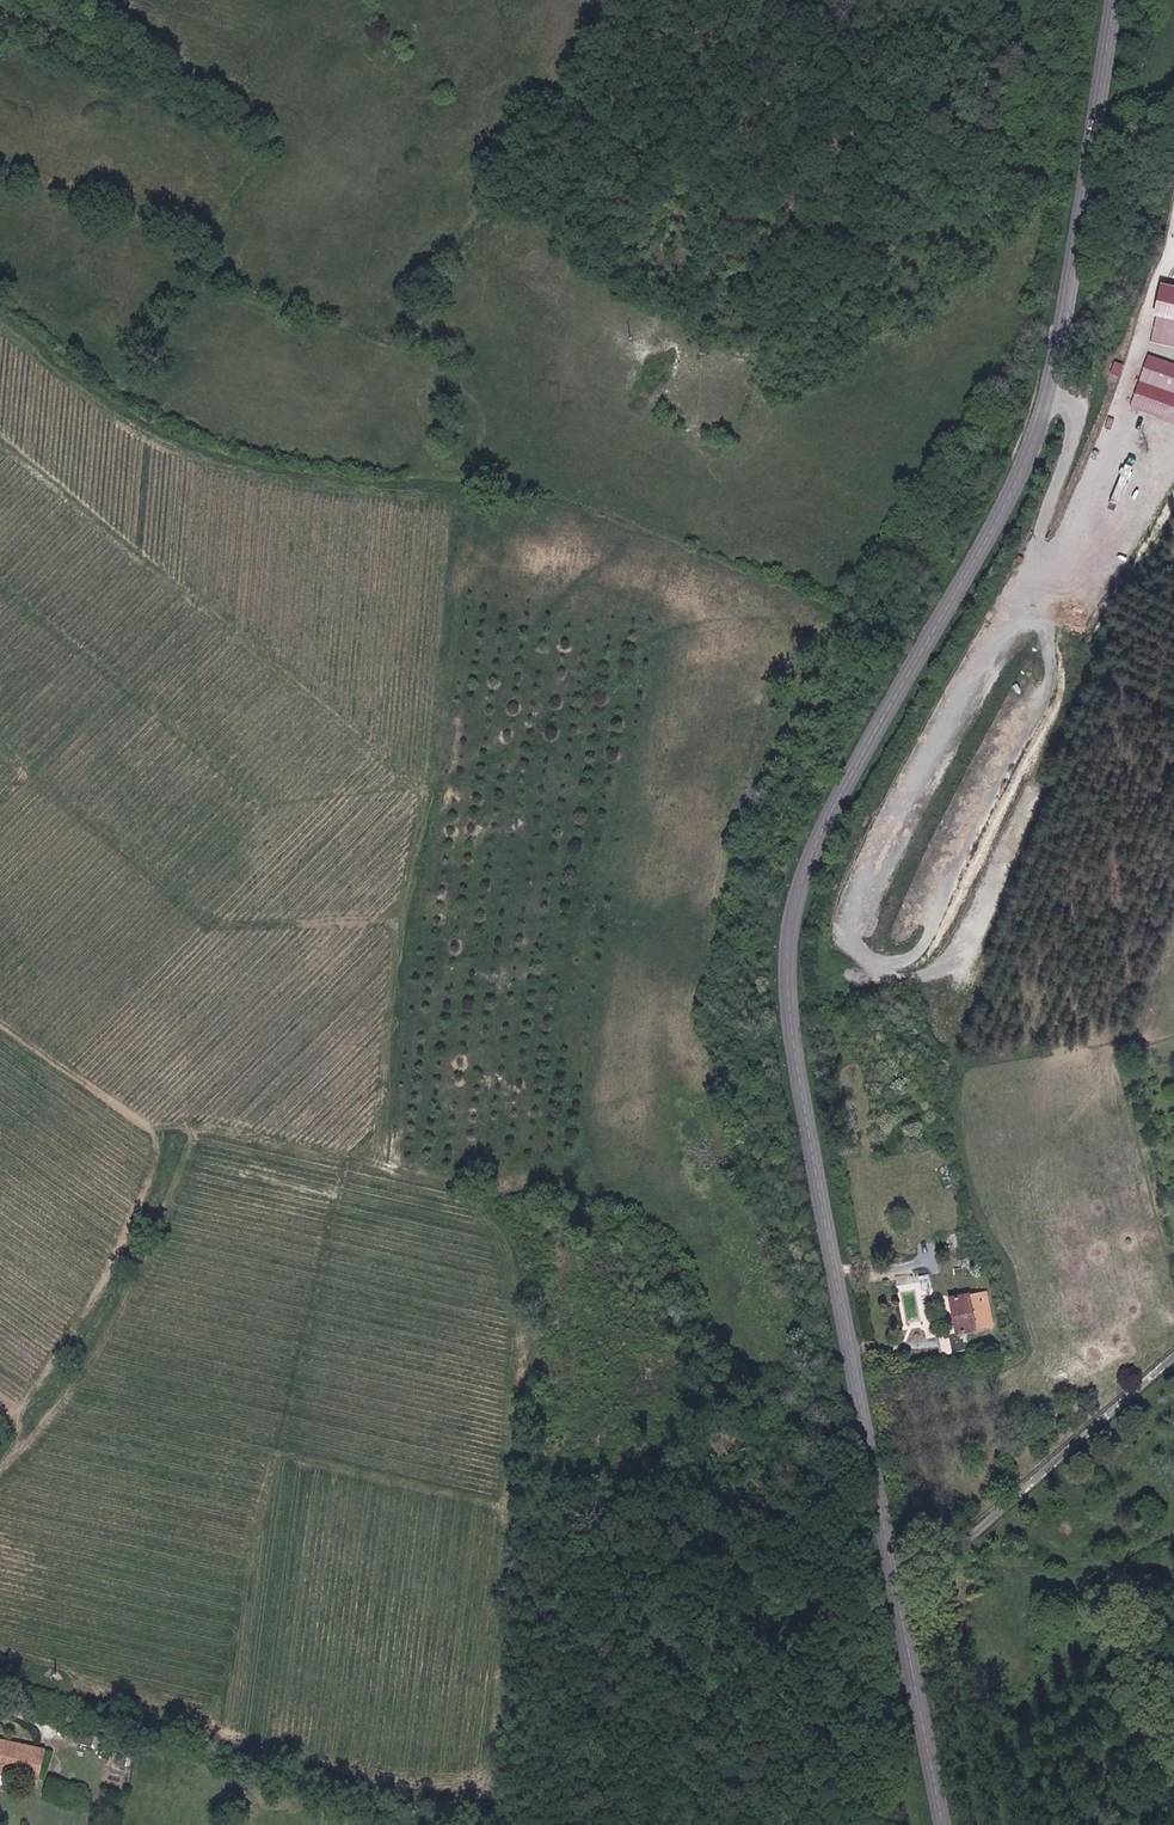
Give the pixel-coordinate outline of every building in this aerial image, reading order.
[(1162,288),(1152,343),(1173,347),(1173,291),(1162,288)] [(1149,355),(1131,407),(1173,423),(1173,364),(1149,355)] [(1135,434),(1141,420),(1127,415),(1122,429),(1135,434)] [(915,1273),(900,1277),(901,1282),(908,1280),(910,1287),(918,1284),(915,1273)] [(933,1273),(921,1275),(923,1289),(935,1287),(933,1273)] [(951,1300),(959,1334),(992,1326),(985,1293),(951,1300)] [(7,1766),(19,1768),(18,1776),(38,1778),(41,1746),(0,1741),(0,1770),(7,1771),(7,1766)]
